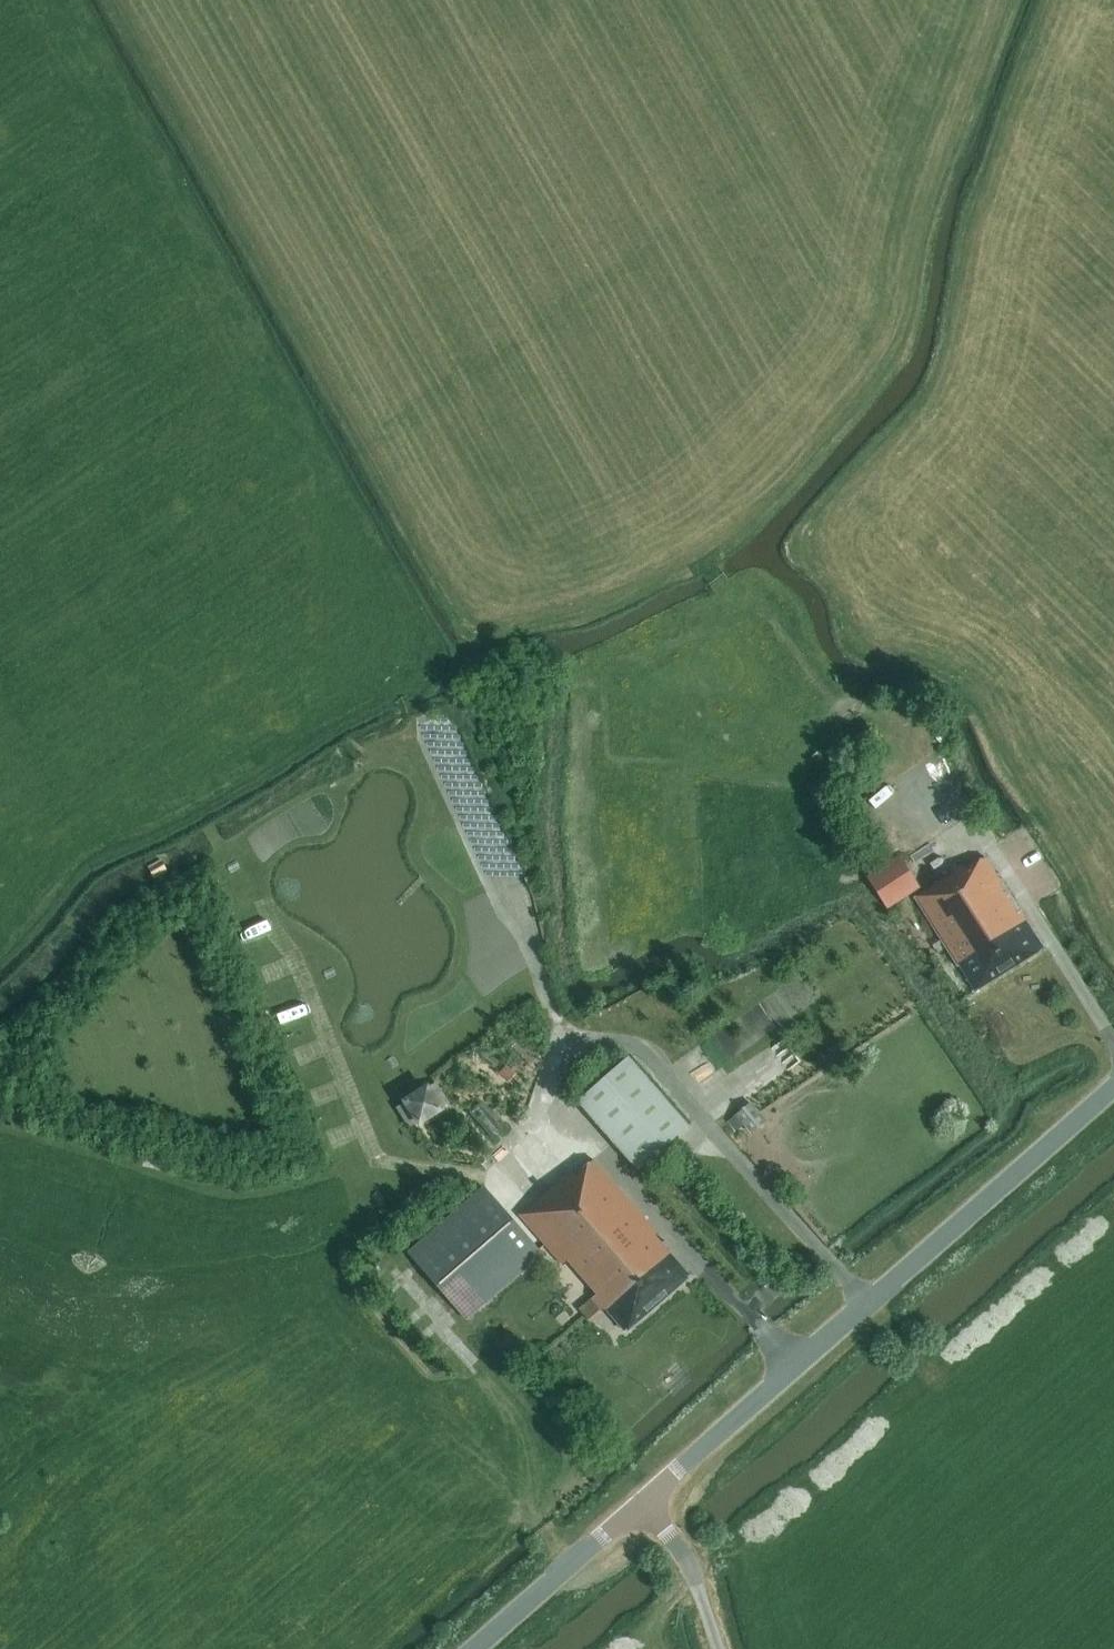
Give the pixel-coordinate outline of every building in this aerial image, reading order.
[(899,856),(867,877),(888,909),(920,887),(899,856)] [(965,869),(964,866),(914,897),(957,967),(959,965),(976,991),(1043,948),(985,856),(965,869)] [(627,1057),(577,1102),(638,1170),(688,1126),(627,1057)] [(406,1106),(424,1133),(456,1112),(438,1085),(406,1106)] [(750,1102),(735,1114),(751,1133),(766,1121),(750,1102)] [(485,1104),(475,1113),(498,1140),(508,1131),(485,1104)] [(483,1185),(406,1252),(467,1320),(543,1253),(536,1246),(542,1241),(603,1310),(605,1308),(626,1332),(690,1276),(655,1236),(658,1234),(593,1159),(575,1175),(571,1171),(514,1220),(483,1185)]
